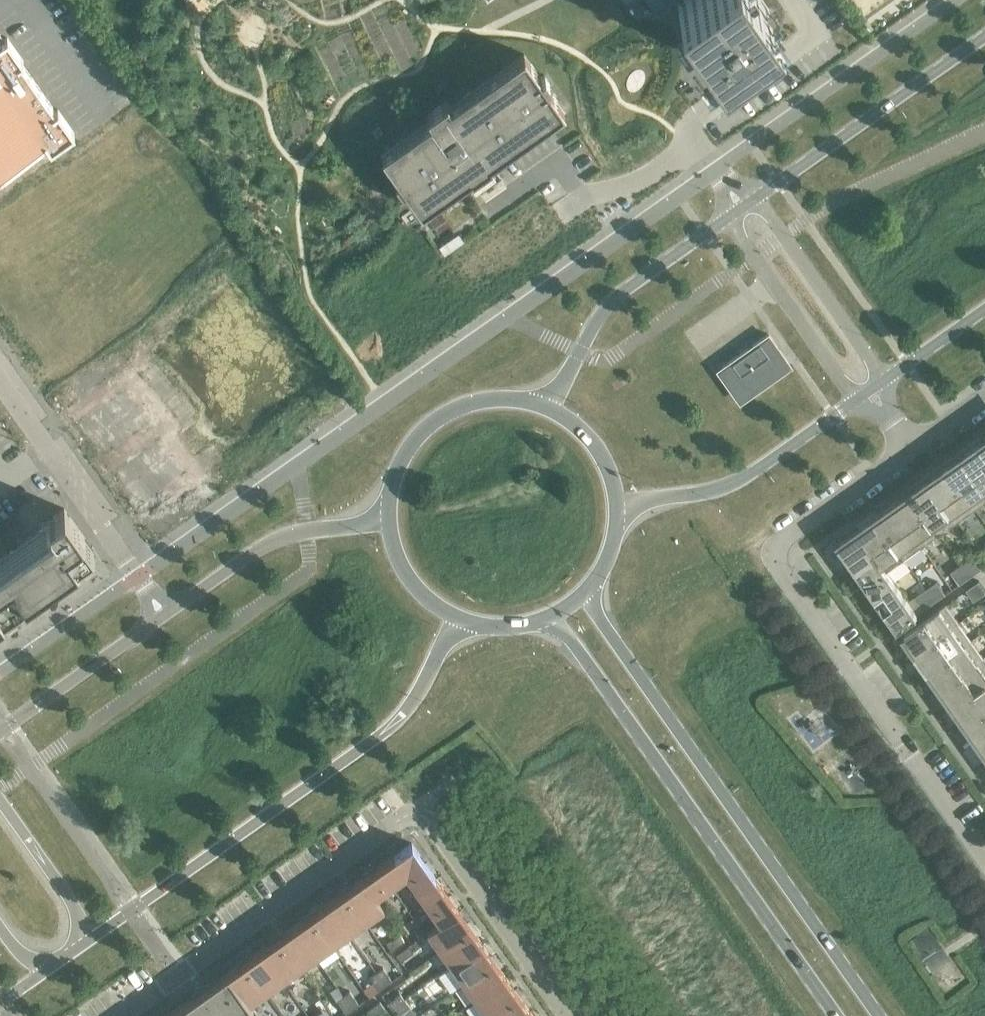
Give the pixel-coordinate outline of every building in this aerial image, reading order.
[(762,0),(684,0),(677,5),(720,65),(779,24),(762,0)] [(7,37),(4,39),(4,40),(0,42),(0,177),(10,169),(9,168),(46,142),(48,145),(51,149),(54,146),(70,134),(71,135),(74,132),(72,129),(71,129),(60,113),(60,112),(57,109),(55,111),(21,62),(23,60),(21,57),(9,41),(9,40),(7,37)] [(490,162),(564,110),(547,86),(550,84),(544,75),(541,77),(524,54),(450,105),(447,101),(427,114),(431,119),(381,154),(398,178),(395,180),(401,189),(405,187),(421,211),(470,176),(481,191),(500,177),(490,162)] [(727,363),(721,368),(738,392),(785,359),(768,334),(762,339),(762,338),(727,363)] [(984,447),(967,459),(984,485),(984,447)] [(967,459),(949,472),(975,509),(984,502),(984,485),(967,459)] [(975,509),(949,472),(932,484),(958,521),(975,509)] [(958,521),(932,484),(914,497),(940,534),(958,521)] [(940,534),(914,497),(896,509),(922,546),(940,534)] [(0,557),(0,616),(93,550),(64,508),(46,521),(48,524),(0,557)] [(927,552),(922,546),(896,509),(879,522),(909,565),(927,552)] [(909,565),(879,522),(861,534),(887,571),(888,571),(892,577),(909,565)] [(887,571),(861,534),(842,547),(899,627),(918,614),(892,577),(888,571),(887,571)] [(972,557),(962,564),(971,577),(981,569),(972,557)] [(971,577),(962,564),(951,572),(960,584),(971,577)] [(966,590),(974,601),(984,593),(984,589),(979,581),(966,590)] [(937,582),(926,589),(935,602),(946,594),(937,582)] [(935,602),(926,589),(916,597),(925,609),(935,602)] [(959,622),(947,604),(906,632),(919,650),(959,622)] [(972,640),(959,622),(919,650),(931,668),(972,640)] [(984,657),(972,640),(931,668),(944,686),(984,657)] [(984,657),(944,686),(956,703),(984,683),(984,658),(984,657)] [(956,703),(969,721),(984,709),(984,683),(956,703)] [(969,721),(981,739),(984,736),(984,709),(969,721)] [(411,843),(394,855),(407,874),(406,874),(417,890),(436,877),(411,843)] [(407,874),(394,855),(361,879),(374,897),(406,874),(407,874)] [(459,911),(436,877),(417,890),(440,923),(440,922),(441,923),(459,911)] [(374,897),(361,879),(344,891),(366,922),(383,910),(374,897)] [(366,922),(344,891),(327,902),(349,934),(366,922)] [(349,934),(327,902),(310,914),(333,945),(349,934)] [(471,927),(459,911),(441,923),(440,922),(440,923),(427,932),(440,949),(471,927)] [(333,945),(310,914),(294,926),(316,957),(333,945)] [(426,925),(419,930),(423,934),(430,930),(426,925)] [(316,957),(294,926),(277,938),(299,969),(316,957)] [(483,944),(471,927),(440,949),(451,966),(483,944)] [(405,940),(399,931),(388,939),(394,948),(405,940)] [(299,969),(277,938),(260,949),(282,981),(299,969)] [(494,961),(483,944),(451,966),(463,983),(494,961)] [(413,955),(407,946),(396,954),(402,963),(413,955)] [(282,981),(260,949),(244,961),(266,992),(282,981)] [(266,992),(244,961),(227,973),(249,1004),(266,992)] [(506,977),(494,961),(463,983),(475,999),(506,977)] [(382,966),(375,971),(385,984),(392,979),(382,966)] [(385,984),(375,971),(368,975),(378,989),(385,984)] [(227,973),(202,991),(220,1015),(242,1015),(253,1008),(249,1004),(227,973)] [(506,977),(475,999),(486,1015),(487,1015),(518,994),(506,977)] [(349,990),(342,994),(352,1008),(358,1003),(349,990)] [(202,991),(166,1015),(220,1015),(202,991)] [(400,993),(387,1002),(392,1008),(404,999),(400,993)] [(352,1008),(342,994),(335,999),(345,1013),(352,1008)] [(518,994),(487,1015),(522,1015),(530,1011),(518,994)] [(409,1005),(404,999),(392,1008),(396,1015),(409,1005)] [(366,1011),(370,1015),(374,1015),(384,1009),(379,1001),(366,1011)]
